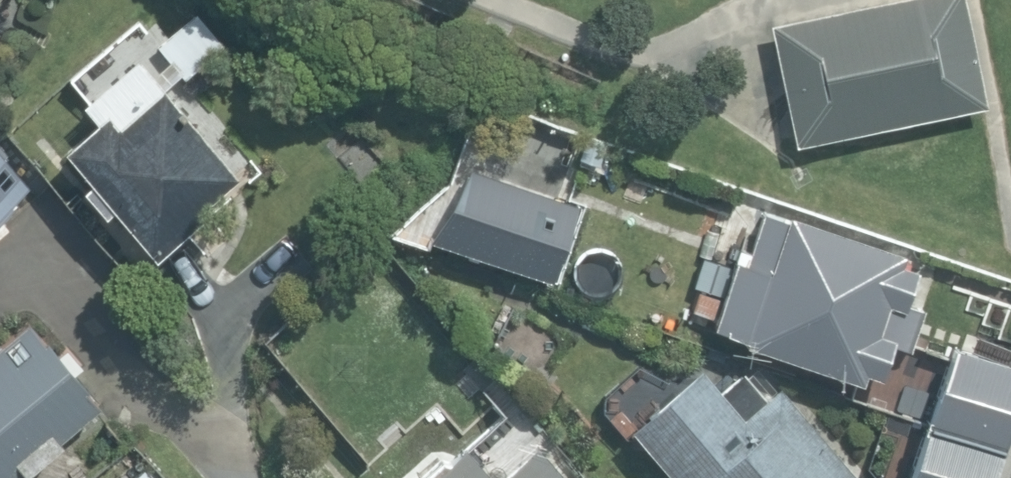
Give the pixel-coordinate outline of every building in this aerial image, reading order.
[(791,142),(982,103),(961,0),(885,0),(766,24),(791,142)] [(161,47),(187,77),(222,47),(196,17),(161,47)] [(115,206),(156,256),(208,212),(203,206),(237,178),(140,60),(86,104),(103,124),(70,151),(94,181),(85,188),(107,213),(115,206)] [(28,186),(0,153),(0,209),(28,186)] [(583,207),(472,167),(433,241),(552,287),(583,207)] [(741,340),(859,379),(862,369),(879,375),(890,341),(909,347),(922,309),(903,302),(915,267),(900,262),(903,254),(785,214),(782,220),(758,212),(745,248),(738,245),(711,325),(743,336),(741,340)] [(2,477),(10,477),(22,468),(25,472),(62,442),(58,437),(98,405),(72,373),(81,365),(65,346),(56,354),(29,321),(0,344),(0,476),(2,477)] [(672,477),(863,477),(784,385),(769,397),(745,368),(715,393),(698,372),(630,429),(672,477)] [(1002,437),(1010,409),(1010,387),(952,369),(937,416),(1002,437)] [(925,477),(990,477),(997,459),(927,436),(914,474),(925,477)] [(547,437),(499,477),(582,477),(547,437)] [(423,477),(499,477),(467,440),(423,477)]
